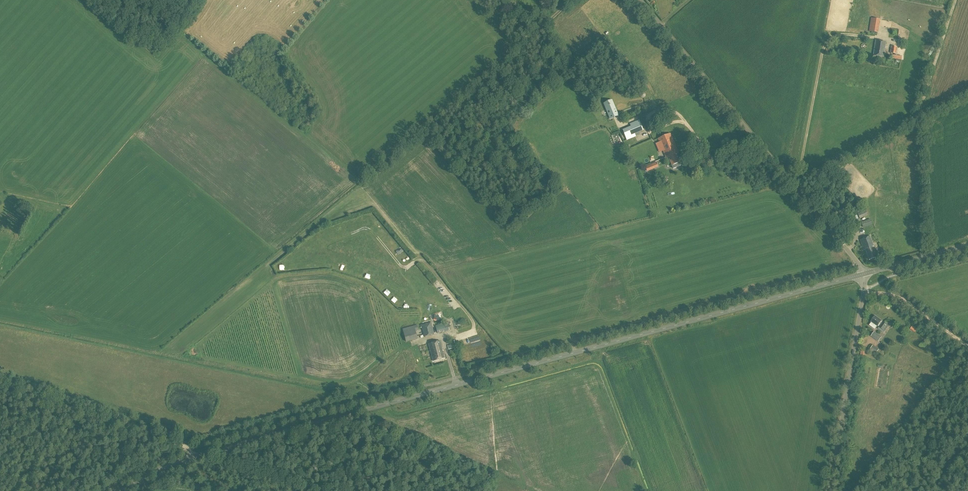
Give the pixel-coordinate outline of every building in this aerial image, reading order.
[(883,57),(886,42),(876,40),(874,55),(883,57)] [(612,99),(604,103),(610,118),(610,119),(619,116),(612,99)] [(674,159),(678,157),(676,154),(678,153),(677,152),(678,152),(670,134),(658,139),(666,158),(668,157),(669,160),(673,158),(674,159)] [(673,158),(669,160),(673,169),(681,165),(678,157),(674,159),(673,158)] [(860,219),(868,215),(866,210),(858,214),(860,219)] [(863,228),(872,225),(870,219),(861,222),(863,228)] [(876,257),(872,246),(874,246),(870,236),(860,240),(864,250),(865,249),(869,260),(876,257)] [(886,330),(889,326),(882,321),(875,316),(871,322),(872,322),(869,325),(875,329),(877,326),(878,326),(884,330),(885,329),(886,330)] [(424,337),(434,334),(431,322),(421,325),(424,337)] [(403,329),(404,334),(411,332),(414,341),(418,340),(416,331),(419,330),(417,325),(403,329)] [(878,342),(882,337),(874,332),(871,336),(878,342)] [(433,361),(445,358),(440,341),(429,344),(433,361)] [(876,354),(879,350),(873,346),(870,350),(876,354)]
